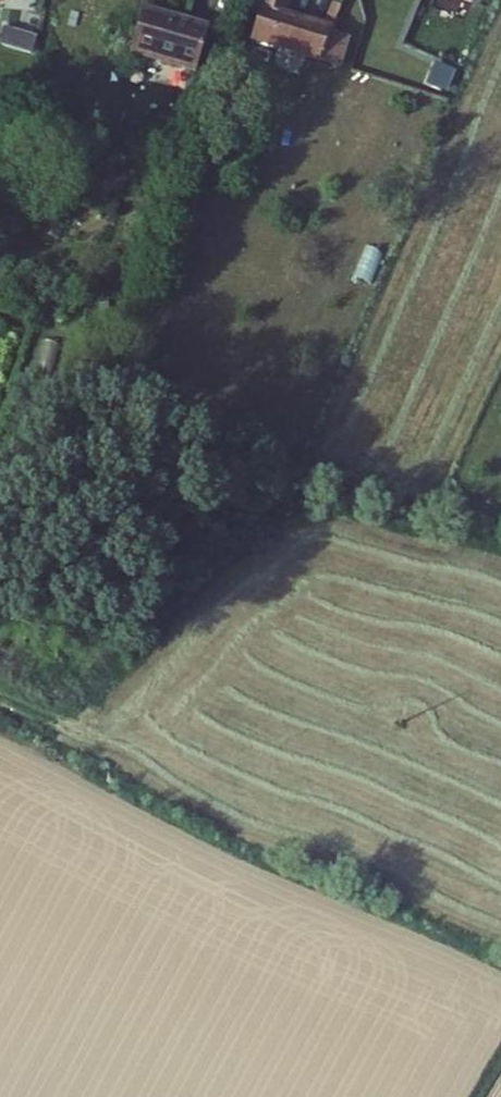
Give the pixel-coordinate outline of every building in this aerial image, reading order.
[(247,45),(317,66),(327,37),(337,11),(324,6),(316,32),(284,22),(290,0),(248,0),(242,12),(257,17),(247,45)] [(138,13),(125,56),(134,58),(146,15),(138,13)] [(203,32),(146,15),(134,58),(191,75),(203,32)] [(348,45),(327,37),(317,66),(337,74),(348,45)]
